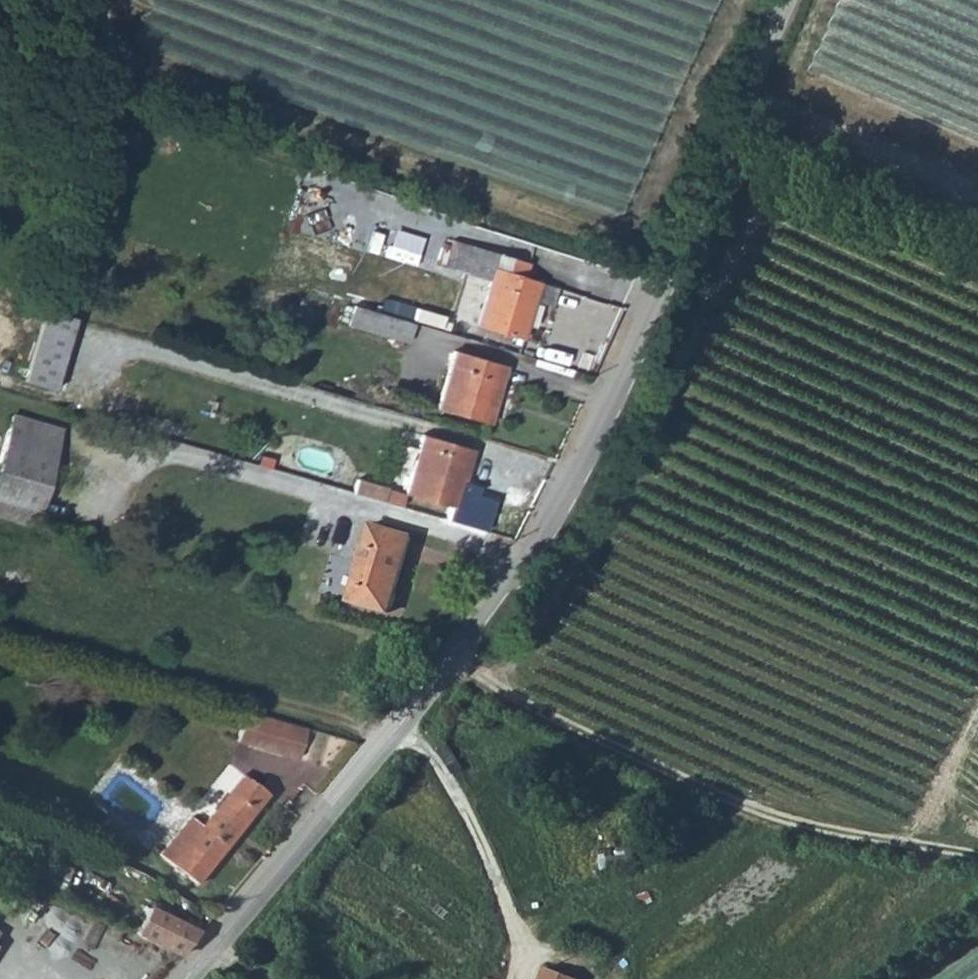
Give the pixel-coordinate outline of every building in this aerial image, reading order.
[(724,0),(682,0),(680,52),(705,53),(724,0)] [(478,325),(523,340),(541,283),(526,277),(531,264),(460,240),(452,263),(494,277),(478,325)] [(336,320),(400,339),(405,321),(342,302),(336,320)] [(49,307),(27,380),(55,389),(79,315),(49,307)] [(487,427),(501,371),(449,358),(435,414),(487,427)] [(36,530),(63,435),(15,422),(0,473),(0,519),(36,530)] [(405,490),(455,506),(471,450),(421,435),(405,490)] [(346,601),(385,611),(405,534),(367,524),(346,601)] [(245,710),(236,741),(296,759),(306,728),(245,710)] [(161,854),(198,883),(270,796),(248,777),(204,829),(190,817),(161,854)] [(134,933),(182,952),(201,930),(144,908),(134,933)] [(545,965),(539,978),(575,978),(545,965)]
